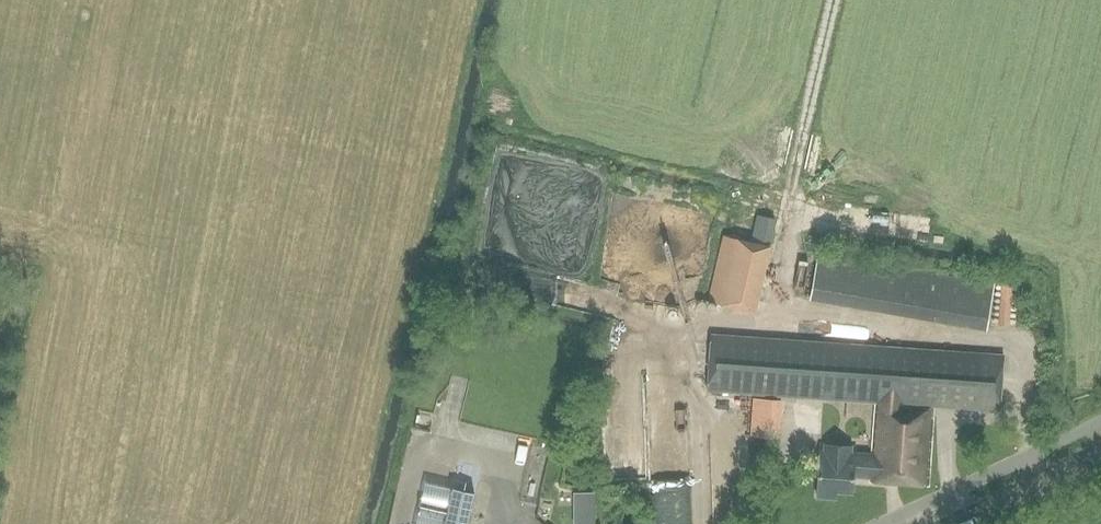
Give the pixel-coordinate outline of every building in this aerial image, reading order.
[(777,238),(782,217),(763,212),(758,233),(777,238)] [(758,311),(772,245),(723,235),(709,301),(758,311)] [(818,263),(811,300),(938,321),(940,310),(970,315),(969,323),(990,327),(996,293),(818,263)] [(1003,414),(1006,353),(910,348),(712,334),(708,390),(876,402),(873,451),(856,450),(856,446),(821,444),(820,459),(817,496),(835,497),(836,489),(853,490),(854,476),(871,477),(871,481),(928,485),(933,409),(1003,414)] [(475,493),(426,482),(417,523),(468,523),(475,493)] [(580,523),(603,522),(602,488),(579,489),(580,523)]
